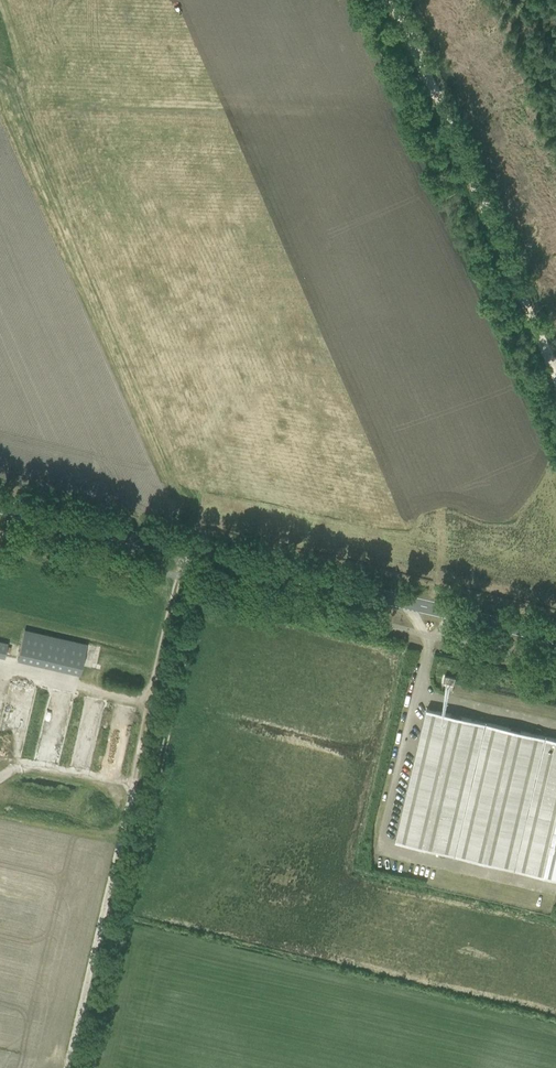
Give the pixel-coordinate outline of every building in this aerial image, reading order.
[(81,674),(87,642),(24,629),(18,660),(81,674)] [(444,682),(454,684),(456,678),(445,676),(444,682)] [(555,879),(555,739),(427,709),(396,841),(555,879)] [(92,806),(112,810),(114,798),(94,795),(92,806)] [(451,879),(469,883),(470,877),(452,873),(451,879)]
